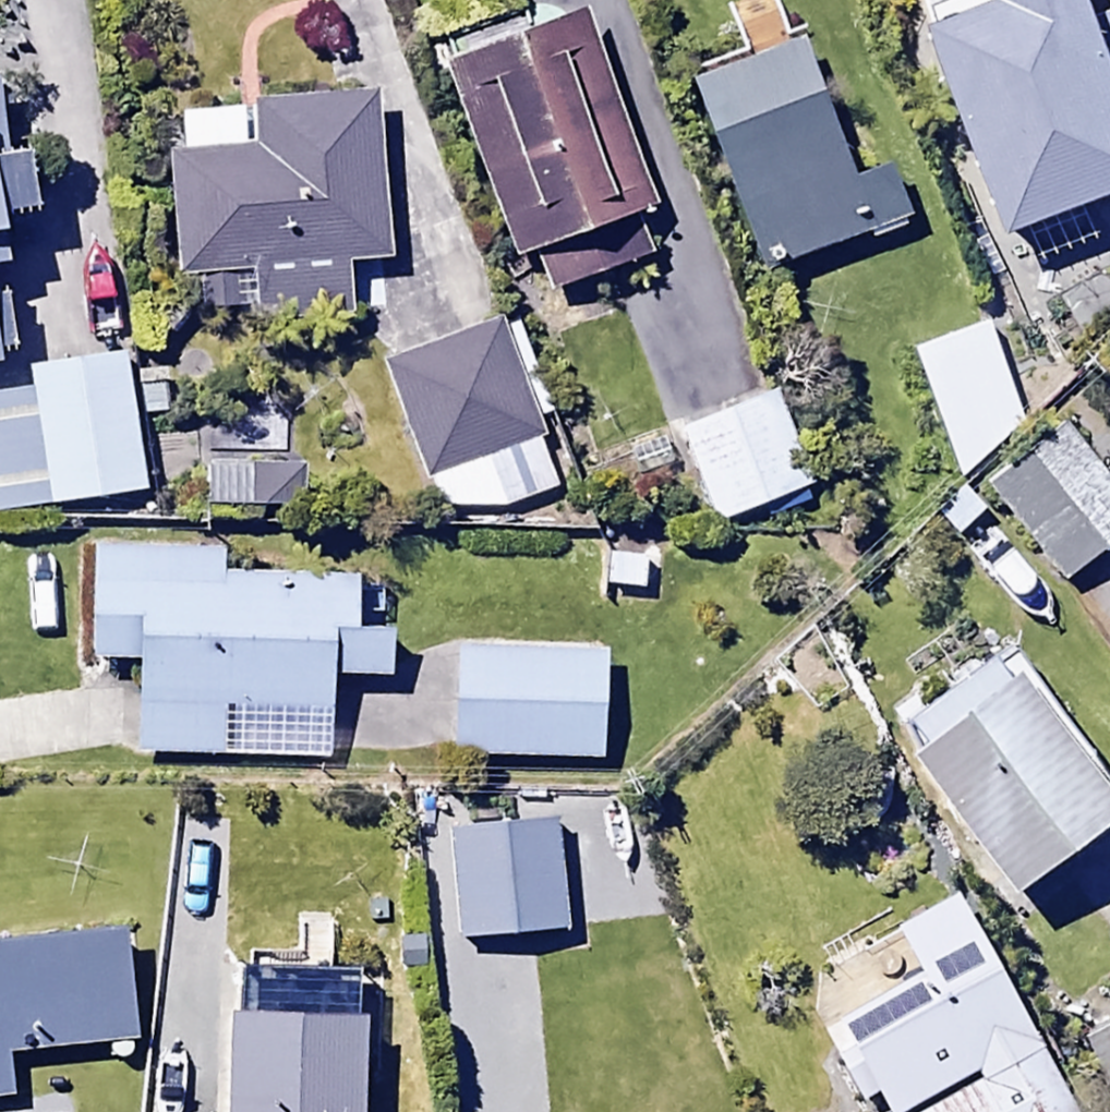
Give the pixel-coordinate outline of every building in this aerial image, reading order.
[(577,0),(530,0),(446,37),(539,245),(584,226),(596,253),(663,223),(647,187),(659,182),(577,0)] [(989,222),(1109,180),(1109,0),(941,0),(915,9),(989,222)] [(822,73),(702,120),(759,262),(909,202),(887,146),(856,158),(822,73)] [(236,127),(177,126),(176,253),(208,294),(351,289),(349,250),(371,227),(389,226),(380,75),(262,82),(264,112),(236,127)] [(497,293),(382,337),(424,445),(538,401),(497,293)] [(1031,407),(982,312),(911,349),(961,444),(1031,407)] [(121,328),(31,341),(36,371),(0,376),(0,489),(142,468),(121,328)] [(797,475),(759,367),(667,398),(705,507),(797,475)] [(273,442),(268,405),(198,414),(210,513),(296,502),(288,440),(273,442)] [(1046,409),(976,477),(1064,567),(1109,522),(1109,475),(1046,409)] [(243,523),(87,525),(89,642),(122,642),(123,733),(325,730),(324,660),(383,659),(382,556),(243,557),(243,523)] [(645,546),(595,545),(598,588),(672,589),(672,561),(645,561),(645,546)] [(590,620),(445,625),(449,735),(594,730),(590,620)] [(992,642),(884,728),(1010,886),(1109,807),(1109,790),(992,642)] [(547,822),(441,826),(445,933),(551,929),(547,822)] [(105,920),(0,926),(0,1075),(9,1074),(7,1031),(112,1025),(105,920)] [(968,925),(871,981),(925,1074),(1022,1018),(968,925)] [(354,1002),(221,1001),(220,1111),(353,1111),(354,1002)] [(896,1105),(899,1111),(1018,1111),(988,1056),(896,1105)]
